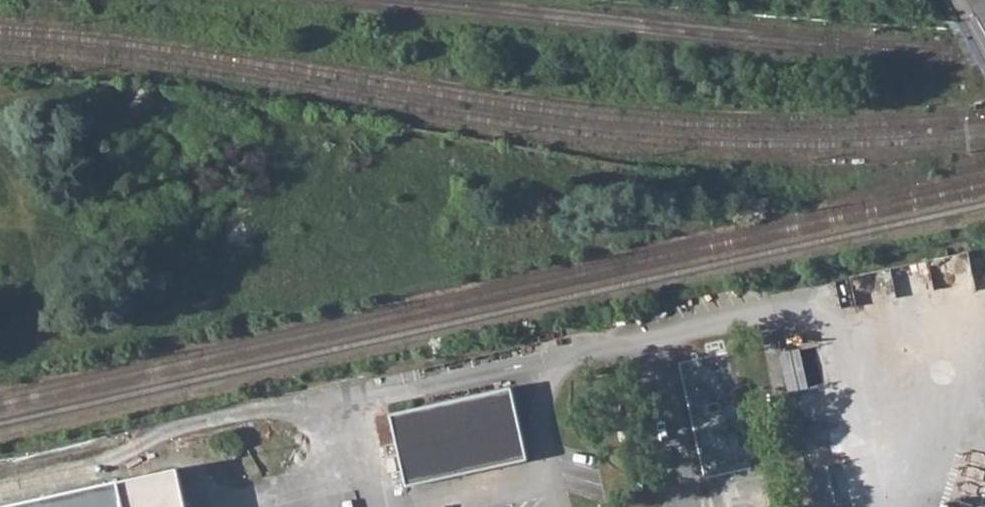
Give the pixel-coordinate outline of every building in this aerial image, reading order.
[(801,347),(783,350),(805,459),(843,451),(830,382),(808,386),(801,347)] [(514,385),(389,413),(407,487),(531,459),(514,385)] [(850,462),(810,465),(813,506),(853,503),(850,462)] [(706,486),(710,506),(772,506),(764,473),(706,486)] [(0,501),(0,506),(122,506),(115,476),(0,501)]
